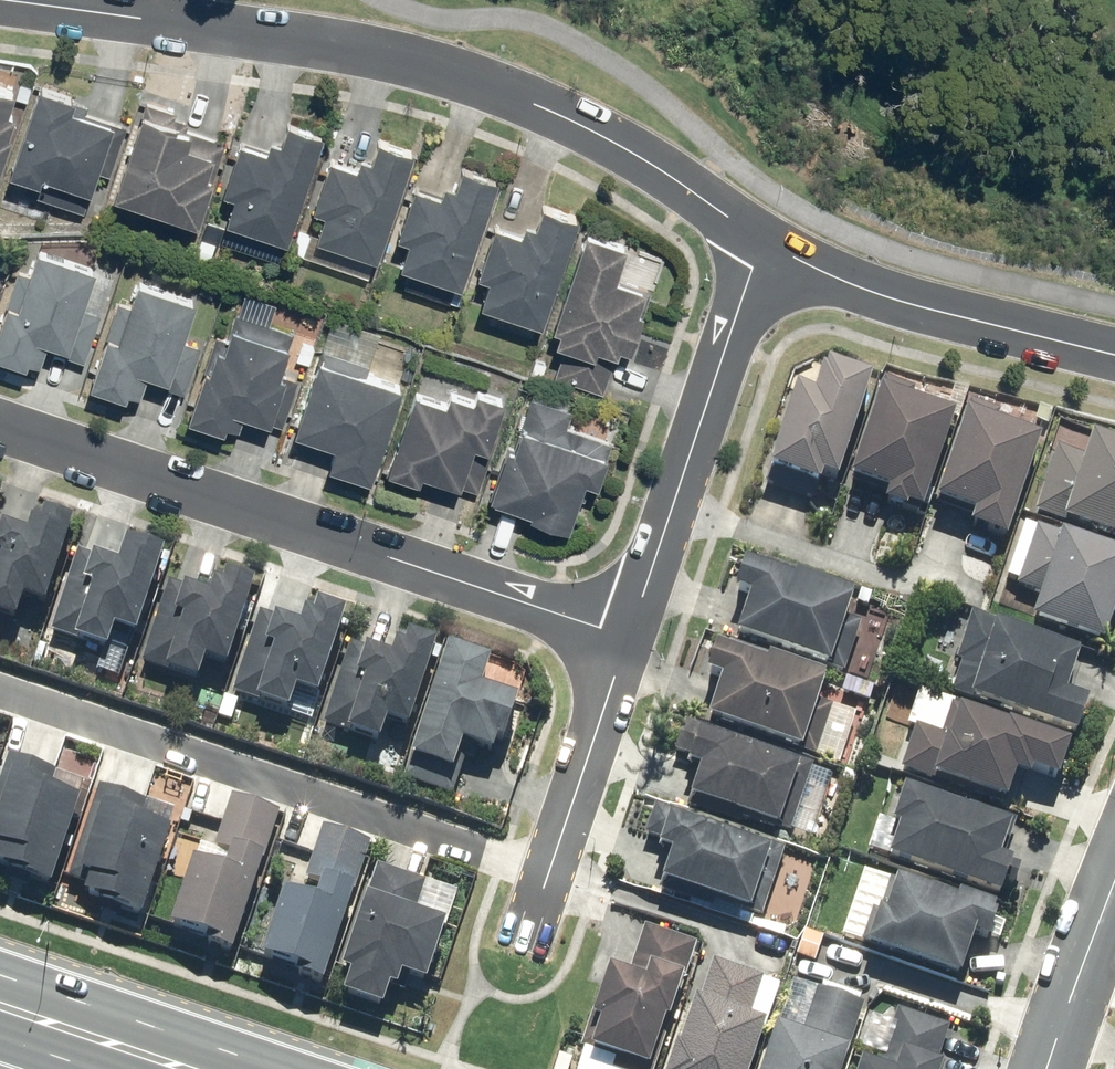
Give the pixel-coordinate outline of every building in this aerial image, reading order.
[(83,211),(111,123),(69,109),(72,98),(34,86),(6,174),(27,181),(24,192),(83,211)] [(9,136),(6,135),(13,114),(6,112),(13,92),(0,88),(0,163),(9,136)] [(144,102),(112,196),(195,224),(211,178),(213,179),(225,142),(186,129),(188,122),(174,117),(176,112),(144,102)] [(284,241),(321,134),(285,121),(278,142),(267,139),(263,150),(237,141),(220,191),(232,195),(223,220),(284,241)] [(374,259),(412,151),(375,139),(368,160),(358,156),(354,167),(328,158),(310,209),(322,213),(313,238),(374,259)] [(459,286),(496,178),(459,166),(452,187),(442,184),(439,194),(412,185),(394,236),(406,240),(397,265),(459,286)] [(540,324),(576,216),(540,204),(532,225),(522,222),(518,233),(491,224),(474,275),(486,279),(478,303),(540,324)] [(625,245),(584,231),(550,327),(557,330),(553,342),(564,346),(553,376),(602,393),(616,355),(614,355),(616,348),(626,351),(641,311),(635,309),(640,295),(647,297),(650,289),(637,285),(636,286),(613,278),(625,245)] [(0,314),(0,358),(24,366),(26,360),(37,363),(44,342),(66,348),(91,268),(33,250),(26,273),(16,270),(5,303),(4,303),(0,314)] [(104,334),(88,386),(124,398),(126,392),(138,395),(145,374),(167,381),(193,300),(134,282),(127,305),(116,302),(106,335),(104,334)] [(292,332),(234,314),(230,327),(228,327),(225,337),(214,334),(203,369),(202,368),(185,419),(221,431),(223,424),(236,428),(240,414),(268,423),(283,377),(277,375),(292,332)] [(369,364),(321,349),(318,359),(316,358),(292,433),(333,446),(326,467),(369,481),(399,386),(366,375),(369,364)] [(836,487),(869,387),(826,372),(824,377),(820,376),(812,402),(794,396),(763,487),(814,504),(821,482),(836,487)] [(920,519),(952,421),(912,408),(916,396),(880,384),(848,482),(887,495),(883,507),(920,519)] [(505,447),(488,497),(491,498),(491,500),(528,513),(527,517),(546,523),(566,530),(582,481),(595,485),(610,441),(565,426),(571,410),(569,410),(573,399),(533,386),(520,427),(518,427),(512,447),(510,446),(510,448),(505,447)] [(443,403),(411,392),(385,470),(416,481),(419,474),(457,487),(472,445),(486,450),(502,400),(474,391),(471,400),(446,391),(443,403)] [(975,519),(972,529),(1009,541),(1041,443),(999,429),(1003,418),(966,406),(933,506),(975,519)] [(1093,438),(1087,455),(1054,444),(1031,514),(1114,541),(1114,446),(1093,438)] [(71,528),(34,515),(26,538),(0,529),(0,620),(14,625),(21,603),(43,610),(71,528)] [(1030,626),(1106,651),(1114,624),(1114,559),(1035,532),(1018,585),(1041,592),(1030,626)] [(134,641),(162,558),(124,545),(116,568),(85,557),(80,560),(59,621),(55,619),(50,634),(74,642),(73,644),(105,655),(113,633),(134,641)] [(734,641),(828,672),(852,600),(794,581),(795,578),(757,565),(755,573),(742,569),(733,595),(748,600),(734,641)] [(225,671),(253,589),(217,577),(214,587),(212,587),(209,598),(177,587),(172,591),(151,652),(146,650),(141,665),(165,673),(165,675),(197,686),(204,664),(225,671)] [(315,701),(344,619),(307,606),(304,617),(303,617),(299,628),(267,617),(262,621),(241,682),(236,680),(231,695),(255,703),(255,705),(287,716),(294,694),(315,701)] [(1080,659),(967,622),(953,664),(963,668),(953,700),(1077,741),(1089,706),(1067,698),(1080,659)] [(406,733),(435,650),(398,638),(394,649),(393,648),(389,660),(357,649),(352,652),(332,711),(328,710),(322,726),(346,734),(345,737),(378,747),(385,726),(406,733)] [(706,724),(800,755),(824,683),(766,664),(767,661),(729,648),(727,656),(713,652),(704,678),(720,683),(706,724)] [(487,668),(446,654),(403,782),(452,798),(461,772),(453,770),(460,749),(490,759),(495,747),(501,749),(516,704),(479,692),(487,668)] [(1071,743),(920,694),(909,727),(916,729),(902,771),(1007,805),(1015,781),(1029,786),(1032,776),(1057,784),(1071,743)] [(699,774),(689,803),(777,833),(793,786),(805,790),(812,771),(684,726),(673,755),(689,761),(686,769),(699,774)] [(7,758),(0,779),(0,876),(26,886),(49,893),(79,806),(76,805),(83,784),(7,758)] [(173,814),(100,789),(74,864),(77,865),(73,878),(88,883),(82,901),(91,904),(90,906),(117,916),(139,923),(169,836),(166,835),(173,814)] [(973,817),(903,794),(891,830),(897,832),(886,866),(999,902),(1012,862),(1002,859),(1009,837),(1013,839),(1018,822),(976,808),(973,817)] [(230,959),(279,816),(231,800),(214,851),(229,856),(222,876),(191,865),(168,933),(205,946),(204,950),(230,959)] [(670,858),(660,887),(747,917),(764,870),(776,874),(783,855),(654,810),(644,839),(659,845),(656,853),(670,858)] [(321,991),(370,846),(323,830),(305,882),(320,887),(313,908),(281,897),(258,965),(296,977),(294,981),(321,991)] [(425,885),(377,869),(365,902),(364,901),(338,975),(348,979),(341,999),(381,1013),(388,992),(394,995),(399,981),(424,989),(445,930),(413,919),(425,885)] [(873,914),(860,954),(958,986),(972,945),(985,949),(999,908),(934,887),(930,897),(888,883),(878,915),(873,914)] [(696,946),(644,929),(628,979),(607,972),(581,1052),(614,1063),(612,1068),(653,1068),(696,946)] [(779,986),(712,963),(697,1007),(692,1005),(676,1053),(673,1052),(667,1068),(751,1068),(779,986)] [(863,1007),(815,991),(799,1039),(769,1030),(756,1068),(843,1068),(863,1007)] [(949,1030),(896,1013),(878,1068),(942,1068),(937,1066),(949,1030)]
